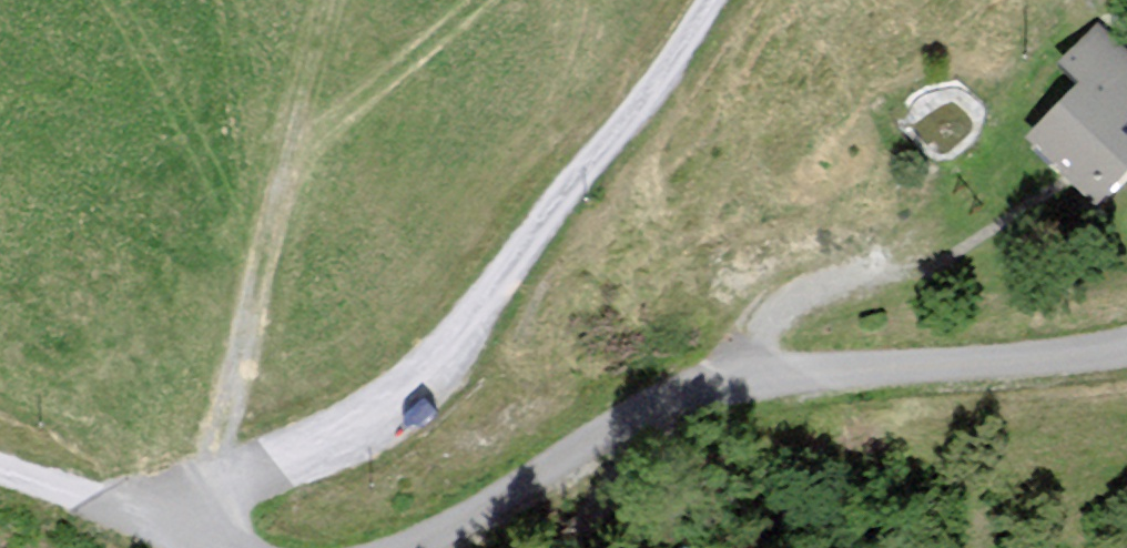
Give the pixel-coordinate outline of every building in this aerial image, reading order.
[(1115,34),(1071,78),(1091,98),(1041,147),(1115,222),(1126,210),(1126,46),(1115,34)]
